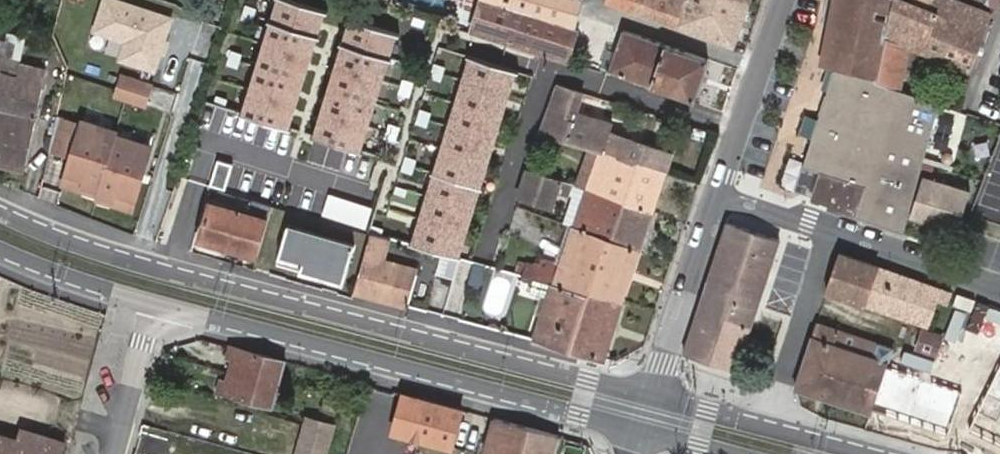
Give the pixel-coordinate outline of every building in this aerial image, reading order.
[(285,0),(265,0),(232,110),(284,126),(319,10),(285,0)] [(470,31),(567,60),(577,28),(572,26),(576,14),(579,0),(479,0),(470,31)] [(605,2),(695,32),(703,8),(679,0),(605,0),(605,2)] [(747,2),(743,0),(679,0),(703,8),(695,32),(732,45),(747,2)] [(828,28),(883,38),(893,0),(833,0),(828,28)] [(967,70),(987,14),(950,0),(911,0),(910,1),(908,0),(893,0),(883,38),(887,38),(909,47),(967,70)] [(392,26),(340,10),(305,126),(357,142),(392,26)] [(877,81),(899,90),(909,47),(887,38),(883,38),(828,28),(820,65),(834,68),(878,78),(877,81)] [(707,59),(621,30),(614,51),(608,70),(693,99),(707,59)] [(24,169),(45,70),(20,64),(17,70),(12,69),(11,72),(1,70),(4,57),(9,59),(13,42),(6,41),(7,35),(0,33),(0,164),(24,169)] [(608,70),(614,51),(606,48),(599,67),(608,70)] [(515,70),(463,55),(409,241),(461,256),(515,70)] [(805,153),(802,165),(819,171),(812,196),(856,212),(855,216),(900,232),(937,103),(899,90),(877,81),(878,78),(834,68),(805,153)] [(136,111),(142,94),(116,86),(111,103),(136,111)] [(583,146),(665,171),(671,154),(610,134),(612,124),(576,113),(583,94),(556,86),(540,133),(571,142),(583,146)] [(45,150),(40,173),(79,186),(81,182),(94,186),(93,190),(108,195),(107,199),(127,206),(147,146),(129,140),(129,138),(114,133),(115,129),(97,124),(97,125),(79,119),(67,157),(45,150)] [(571,142),(562,166),(574,171),(583,146),(571,142)] [(559,181),(583,189),(653,212),(665,171),(583,146),(574,171),(562,166),(558,165),(554,179),(559,181)] [(550,206),(555,193),(559,181),(554,179),(528,170),(519,196),(550,206)] [(909,216),(956,230),(968,190),(922,177),(909,216)] [(563,224),(570,227),(583,189),(559,181),(555,193),(571,198),(563,224)] [(583,189),(570,227),(640,250),(653,212),(583,189)] [(257,255),(271,205),(253,200),(249,215),(209,205),(198,240),(257,255)] [(734,368),(779,238),(726,221),(683,352),(734,368)] [(300,270),(318,275),(321,262),(287,253),(294,229),(286,227),(278,258),(301,264),(300,270)] [(570,227),(552,283),(623,303),(640,250),(570,227)] [(343,281),(354,245),(294,229),(287,253),(321,262),(318,275),(343,281)] [(381,261),(387,238),(379,235),(370,233),(353,290),(402,304),(412,269),(381,261)] [(944,302),(948,292),(839,252),(825,291),(926,326),(936,300),(944,302)] [(788,313),(802,262),(779,255),(765,307),(788,313)] [(516,258),(514,274),(551,278),(553,262),(516,258)] [(623,303),(552,283),(534,339),(604,357),(623,303)] [(815,321),(794,387),(869,410),(892,347),(877,342),(873,350),(836,338),(839,329),(815,321)] [(935,354),(942,335),(921,328),(914,346),(935,354)] [(873,350),(877,342),(839,329),(836,338),(873,350)] [(270,403),(284,360),(230,345),(227,358),(230,359),(241,362),(234,380),(224,378),(221,377),(217,389),(270,403)] [(241,362),(230,359),(224,378),(234,380),(241,362)] [(455,444),(467,406),(400,387),(389,426),(455,444)] [(332,423),(306,416),(296,453),(324,453),(332,423)] [(558,435),(493,417),(482,453),(553,453),(558,435)] [(61,440),(20,428),(16,437),(0,433),(0,453),(56,453),(61,440)]
